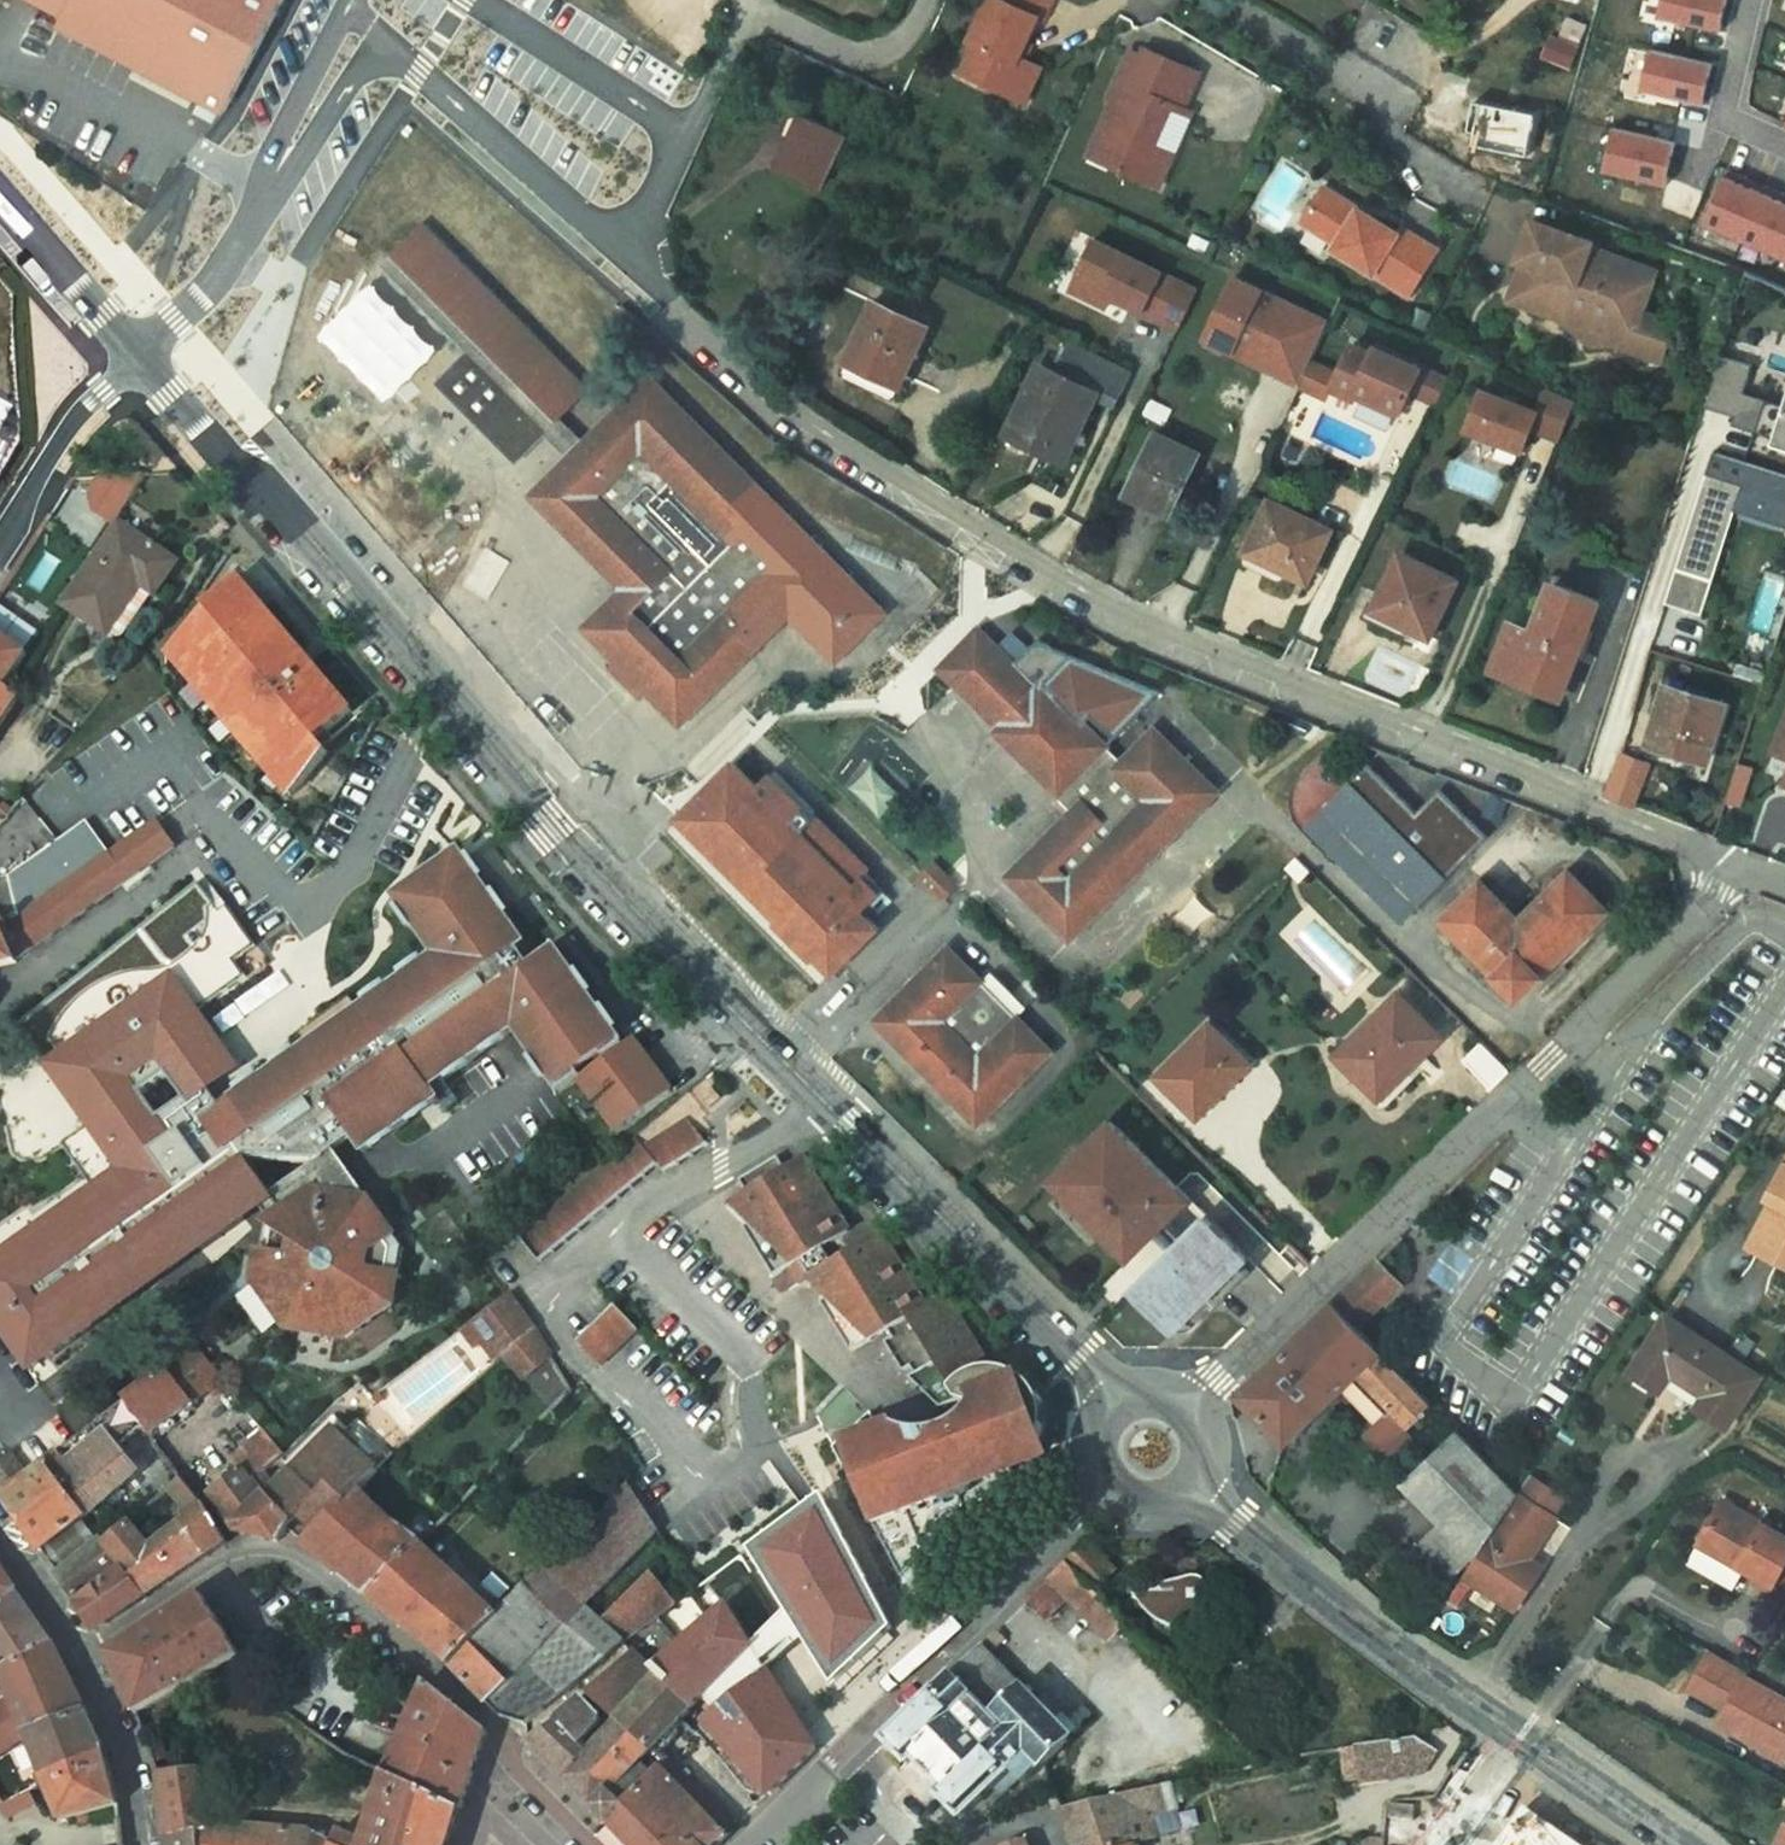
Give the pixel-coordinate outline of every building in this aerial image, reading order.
[(66,15),(74,0),(36,0),(66,15)] [(66,15),(60,26),(225,112),(284,0),(74,0),(66,15)] [(1003,92),(1009,79),(1031,89),(1041,67),(1020,57),(1038,17),(1044,20),(1053,0),(989,0),(970,41),(975,44),(961,73),(1003,92)] [(1658,18),(1720,32),(1724,13),(1727,0),(1662,0),(1658,18)] [(1578,49),(1550,37),(1542,56),(1570,68),(1578,49)] [(1098,136),(1112,141),(1104,162),(1159,187),(1173,156),(1151,147),(1171,103),(1184,109),(1200,72),(1145,48),(1142,55),(1131,50),(1110,98),(1114,100),(1098,136)] [(1712,64),(1650,50),(1641,89),(1703,103),(1708,84),(1712,64)] [(1031,89),(1009,79),(1003,92),(1025,103),(1031,89)] [(844,134),(803,115),(777,170),(818,189),(844,134)] [(1675,142),(1613,128),(1603,173),(1665,187),(1671,161),(1675,142)] [(1089,156),(1104,162),(1112,141),(1098,136),(1089,156)] [(1728,169),(1703,225),(1741,242),(1763,192),(1745,184),(1748,177),(1738,173),(1728,169)] [(1741,242),(1779,258),(1784,245),(1784,202),(1783,201),(1784,196),(1784,194),(1776,190),(1766,185),(1763,192),(1741,242)] [(1337,244),(1334,249),(1393,286),(1422,240),(1401,227),(1398,233),(1324,186),(1302,222),(1337,244)] [(1564,312),(1562,319),(1576,331),(1603,252),(1591,248),(1575,242),(1577,236),(1533,220),(1518,261),(1524,263),(1516,283),(1527,306),(1549,314),(1551,307),(1564,312)] [(422,223),(381,263),(469,350),(437,382),(486,431),(489,428),(558,359),(422,223)] [(1593,242),(1577,236),(1575,242),(1591,248),(1593,242)] [(1182,283),(1096,241),(1080,273),(1107,287),(1104,293),(1120,301),(1163,322),(1182,283)] [(1603,252),(1576,331),(1593,345),(1612,343),(1644,355),(1651,337),(1663,331),(1656,317),(1642,312),(1657,272),(1603,252)] [(1107,287),(1080,273),(1074,286),(1117,307),(1120,301),(1104,293),(1107,287)] [(1272,354),(1275,347),(1294,356),(1313,316),(1234,278),(1205,340),(1232,353),(1233,353),(1239,339),(1272,354)] [(1197,290),(1182,283),(1163,322),(1179,330),(1197,290)] [(1527,306),(1516,283),(1510,300),(1527,306)] [(873,301),(845,361),(846,362),(899,387),(900,387),(928,327),(873,301)] [(1551,307),(1549,314),(1562,319),(1564,312),(1551,307)] [(1432,315),(1417,308),(1410,323),(1425,330),(1432,315)] [(1239,339),(1233,353),(1300,384),(1310,363),(1329,323),(1313,316),(1294,356),(1275,347),(1272,354),(1239,339)] [(1668,342),(1663,331),(1651,337),(1644,355),(1661,361),(1668,342)] [(1041,369),(1010,432),(1045,449),(1064,458),(1094,396),(1115,407),(1131,373),(1069,343),(1054,376),(1041,369)] [(1358,391),(1401,410),(1410,390),(1420,369),(1376,349),(1374,353),(1354,344),(1339,376),(1333,373),(1327,386),(1355,398),(1358,391)] [(1720,356),(1706,399),(1738,409),(1735,418),(1733,426),(1774,440),(1772,446),(1784,450),(1784,406),(1784,411),(1743,398),(1753,366),(1720,356)] [(588,390),(558,359),(489,428),(519,458),(546,432),(571,457),(584,445),(558,419),(588,390)] [(899,387),(846,362),(839,375),(893,400),(899,387)] [(1327,386),(1333,373),(1310,363),(1300,384),(1299,386),(1323,397),(1327,386)] [(1420,369),(1410,390),(1438,403),(1448,381),(1420,369)] [(532,496),(625,589),(585,628),(620,663),(625,659),(650,684),(646,689),(681,724),(790,615),(837,661),(885,613),(650,378),(584,445),(571,457),(532,496)] [(1575,401),(1546,388),(1537,412),(1482,390),(1466,430),(1522,452),(1531,429),(1559,440),(1575,401)] [(1401,410),(1358,391),(1355,398),(1398,417),(1401,410)] [(1738,409),(1706,399),(1704,408),(1735,418),(1738,409)] [(1045,449),(1010,432),(1005,443),(1021,451),(1042,455),(1045,449)] [(1199,455),(1156,434),(1129,491),(1149,501),(1147,505),(1170,516),(1199,455)] [(1714,451),(1676,569),(1707,578),(1733,499),(1784,515),(1784,474),(1714,451)] [(1330,531),(1271,502),(1244,558),(1244,560),(1244,562),(1245,563),(1246,565),(1278,581),(1281,580),(1282,580),(1283,579),(1284,578),(1287,571),(1307,580),(1330,531)] [(102,547),(113,531),(84,513),(73,530),(102,547)] [(102,547),(64,603),(108,633),(109,632),(142,584),(155,593),(176,564),(118,524),(113,531),(102,547)] [(495,625),(516,584),(474,535),(444,592),(474,627),(495,625)] [(1407,627),(1430,638),(1457,582),(1401,555),(1375,607),(1397,618),(1390,631),(1402,637),(1407,627)] [(1707,578),(1676,569),(1667,598),(1698,608),(1707,578)] [(213,599),(216,602),(241,580),(232,570),(213,599)] [(204,620),(172,656),(201,690),(208,684),(246,727),(238,734),(263,764),(276,753),(303,784),(330,753),(318,740),(328,732),(328,733),(353,712),(241,580),(216,602),(208,608),(212,613),(205,621),(204,620)] [(155,593),(142,584),(109,632),(119,639),(123,639),(126,637),(155,593)] [(1495,669),(1560,695),(1598,601),(1555,584),(1536,631),(1514,623),(1509,634),(1503,632),(1498,643),(1505,646),(1495,669)] [(43,634),(0,604),(0,634),(29,654),(43,634)] [(1397,618),(1375,607),(1369,621),(1390,631),(1397,618)] [(1072,813),(1008,878),(1071,941),(1166,844),(1218,792),(1154,729),(1122,762),(1083,724),(1091,717),(1114,740),(1160,693),(1038,640),(1030,648),(1019,659),(1014,664),(979,630),(940,669),(1000,728),(996,733),(1060,795),(1057,798),(1072,813)] [(29,654),(0,634),(0,683),(7,687),(7,686),(29,654)] [(1008,649),(1019,659),(1030,648),(1020,637),(1008,649)] [(625,659),(620,663),(646,689),(650,684),(625,659)] [(1767,673),(1737,664),(1734,675),(1763,684),(1767,673)] [(7,686),(7,687),(0,683),(0,726),(21,695),(7,686)] [(208,684),(201,690),(238,734),(246,727),(208,684)] [(1686,753),(1708,760),(1725,704),(1665,686),(1647,746),(1647,747),(1647,748),(1647,749),(1648,751),(1649,751),(1650,751),(1683,762),(1686,753)] [(1298,729),(1312,734),(1316,724),(1302,718),(1298,729)] [(1774,752),(1784,756),(1784,723),(1774,752)] [(276,753),(263,764),(292,797),(303,784),(276,753)] [(1649,764),(1623,754),(1607,797),(1634,807),(1649,764)] [(875,934),(881,929),(869,917),(868,918),(861,911),(870,902),(871,903),(884,890),(867,873),(870,870),(816,816),(815,818),(772,775),(759,788),(735,763),(718,780),(677,821),(677,822),(831,976),(832,977),(866,943),(869,945),(877,937),(875,934)] [(880,817),(903,794),(873,764),(849,787),(880,817)] [(1368,764),(1348,784),(1368,805),(1330,843),(1356,868),(1352,872),(1350,874),(1372,895),(1374,893),(1389,878),(1418,907),(1487,837),(1439,790),(1417,813),(1368,764)] [(777,770),(772,775),(815,818),(816,816),(819,813),(777,770)] [(1368,805),(1348,784),(1306,826),(1352,872),(1356,868),(1330,843),(1368,805)] [(5,803),(2,807),(10,814),(13,810),(5,803)] [(831,976),(677,822),(670,829),(824,983),(831,976)] [(111,855),(87,823),(12,877),(0,880),(0,927),(3,932),(111,855)] [(156,823),(111,855),(3,932),(14,961),(16,960),(174,848),(156,823)] [(306,1046),(221,1107),(208,1087),(226,1077),(186,1021),(203,1009),(174,969),(49,1059),(53,1065),(92,1122),(60,1148),(94,1196),(0,1261),(0,1304),(2,1307),(0,1308),(0,1315),(14,1335),(23,1329),(38,1349),(234,1211),(272,1193),(283,1212),(313,1190),(370,1201),(334,1149),(353,1136),(357,1141),(432,1088),(513,1031),(517,1032),(561,1093),(580,1079),(625,1045),(557,948),(530,967),(517,949),(526,943),(460,850),(394,896),(434,953),(433,956),(358,1009),(360,1012),(347,1022),(349,1025),(336,1034),(338,1037),(324,1047),(326,1050),(314,1058),(306,1046)] [(1295,858),(1286,867),(1300,881),(1309,872),(1295,858)] [(936,890),(943,899),(956,886),(934,864),(922,876),(936,890)] [(1482,879),(1441,918),(1519,999),(1610,911),(1571,870),(1520,919),(1482,879)] [(1418,907),(1389,878),(1374,893),(1403,923),(1418,907)] [(174,969),(203,1009),(247,978),(236,961),(256,946),(229,907),(222,912),(201,880),(17,1024),(47,1070),(53,1065),(49,1059),(174,969)] [(1678,893),(1665,897),(1670,916),(1681,905),(1678,893)] [(861,911),(868,918),(869,917),(877,909),(871,903),(870,902),(861,911)] [(14,961),(3,932),(0,927),(0,964),(14,961)] [(983,983),(949,948),(877,1020),(979,1123),(1051,1051),(1017,1017),(1026,1007),(993,973),(983,983)] [(1399,994),(1337,1055),(1388,1106),(1432,1062),(1424,1055),(1442,1037),(1399,994)] [(358,1009),(306,1046),(314,1058),(326,1050),(324,1047),(338,1037),(336,1034),(349,1025),(347,1022),(360,1012),(358,1009)] [(1228,1087),(1251,1064),(1210,1024),(1158,1077),(1193,1111),(1222,1081),(1227,1085),(1228,1087)] [(603,1110),(655,1070),(633,1040),(625,1045),(580,1079),(603,1110)] [(1510,1071),(1482,1043),(1464,1060),(1492,1089),(1510,1071)] [(619,1131),(672,1092),(655,1070),(603,1110),(619,1131)] [(1227,1085),(1222,1081),(1193,1111),(1197,1115),(1227,1085)] [(722,1098),(712,1087),(701,1096),(711,1108),(722,1098)] [(432,1088),(357,1141),(365,1153),(440,1100),(432,1088)] [(688,1120),(644,1148),(637,1140),(520,1238),(540,1262),(658,1164),(665,1173),(708,1145),(688,1120)] [(1111,1121),(1052,1181),(1062,1191),(1104,1233),(1130,1259),(1147,1242),(1190,1199),(1111,1121)] [(741,1181),(748,1192),(730,1203),(751,1224),(745,1228),(775,1277),(801,1262),(810,1277),(833,1263),(823,1248),(849,1232),(803,1158),(786,1169),(779,1158),(741,1181)] [(1768,1199),(1773,1201),(1749,1246),(1784,1264),(1784,1166),(1768,1199)] [(948,1169),(945,1173),(959,1186),(960,1188),(964,1184),(948,1169)] [(370,1201),(313,1190),(283,1212),(281,1213),(287,1222),(275,1230),(271,1254),(260,1252),(255,1282),(289,1329),(346,1339),(394,1306),(404,1248),(370,1201)] [(1104,1233),(1062,1191),(1053,1200),(1096,1242),(1104,1233)] [(275,1230),(287,1222),(281,1213),(265,1224),(260,1252),(271,1254),(275,1230)] [(1207,1216),(1133,1289),(1175,1330),(1242,1263),(1248,1257),(1207,1216)] [(881,1233),(833,1263),(810,1277),(808,1278),(828,1299),(822,1303),(853,1352),(881,1335),(889,1330),(926,1307),(881,1233)] [(1354,1283),(1334,1302),(1358,1327),(1402,1284),(1378,1260),(1354,1283)] [(1242,1263),(1175,1330),(1181,1331),(1189,1330),(1192,1329),(1197,1325),(1220,1301),(1250,1271),(1242,1263)] [(473,1321),(488,1341),(501,1359),(505,1356),(536,1330),(509,1295),(473,1321)] [(997,1369),(990,1369),(945,1295),(926,1307),(889,1330),(894,1338),(886,1343),(904,1372),(912,1368),(916,1374),(910,1378),(941,1408),(959,1401),(972,1405),(967,1413),(959,1420),(950,1426),(939,1431),(929,1433),(918,1433),(908,1430),(900,1428),(895,1425),(878,1431),(872,1413),(834,1448),(903,1579),(916,1566),(932,1551),(947,1536),(962,1522),(972,1512),(986,1499),(999,1486),(1013,1472),(1011,1469),(1022,1463),(1032,1454),(1040,1443),(1044,1429),(1045,1420),(1043,1407),(1040,1398),(1032,1386),(1025,1379),(1015,1373),(1005,1370),(997,1369)] [(1410,1426),(1433,1404),(1397,1367),(1358,1327),(1334,1302),(1300,1336),(1291,1344),(1263,1372),(1239,1395),(1286,1442),(1358,1371),(1394,1409),(1366,1436),(1380,1452),(1408,1424),(1410,1426)] [(616,1306),(578,1342),(602,1365),(639,1330),(616,1306)] [(1727,1427),(1760,1377),(1667,1316),(1631,1371),(1660,1391),(1672,1374),(1705,1395),(1697,1408),(1727,1427)] [(473,1321),(463,1329),(478,1348),(488,1341),(473,1321)] [(505,1356),(525,1379),(551,1355),(536,1330),(505,1356)] [(167,1368),(193,1402),(222,1379),(197,1345),(167,1368)] [(125,1352),(116,1358),(125,1369),(133,1363),(125,1352)] [(167,1368),(127,1398),(146,1423),(145,1424),(151,1433),(193,1402),(167,1368)] [(379,1393),(374,1397),(378,1403),(384,1399),(379,1393)] [(127,1398),(29,1475),(3,1496),(41,1551),(43,1551),(49,1547),(83,1520),(136,1474),(115,1448),(145,1424),(146,1423),(127,1398)] [(334,1415),(304,1446),(311,1453),(336,1431),(362,1456),(375,1443),(360,1429),(354,1435),(334,1415)] [(255,1484),(242,1468),(210,1493),(240,1534),(279,1541),(289,1524),(302,1511),(317,1495),(336,1513),(359,1490),(360,1491),(379,1472),(378,1471),(390,1458),(375,1443),(362,1456),(336,1431),(311,1453),(304,1446),(287,1463),(296,1472),(278,1490),(265,1475),(255,1484)] [(265,1475),(286,1454),(264,1431),(234,1459),(242,1468),(255,1484),(265,1475)] [(1475,1559),(1519,1493),(1459,1431),(1403,1485),(1440,1523),(1473,1557),(1475,1559)] [(1373,1492),(1388,1478),(1360,1450),(1346,1464),(1373,1492)] [(29,1475),(12,1453),(0,1462),(0,1492),(3,1496),(29,1475)] [(1464,1576),(1502,1601),(1515,1582),(1528,1591),(1543,1567),(1530,1559),(1557,1518),(1554,1516),(1538,1506),(1550,1488),(1531,1475),(1519,1493),(1475,1559),(1464,1576)] [(183,1478),(166,1492),(168,1495),(171,1492),(192,1517),(153,1549),(130,1523),(107,1542),(148,1597),(201,1561),(228,1543),(207,1506),(205,1505),(183,1478)] [(586,1607),(659,1531),(629,1485),(547,1569),(586,1607)] [(1565,1498),(1550,1488),(1538,1506),(1554,1516),(1565,1498)] [(343,1579),(367,1597),(421,1543),(404,1532),(408,1527),(402,1523),(399,1528),(392,1523),(360,1491),(359,1490),(336,1513),(322,1528),(321,1527),(302,1546),(343,1579)] [(317,1495),(302,1511),(321,1527),(322,1528),(336,1513),(317,1495)] [(803,1641),(832,1688),(894,1629),(842,1530),(821,1496),(750,1550),(787,1612),(803,1641)] [(1698,1543),(1745,1569),(1773,1585),(1776,1580),(1784,1565),(1784,1535),(1723,1500),(1698,1543)] [(83,1520),(49,1547),(65,1567),(98,1540),(83,1520)] [(1473,1557),(1440,1523),(1406,1555),(1440,1589),(1473,1557)] [(148,1597),(107,1542),(102,1537),(98,1540),(65,1567),(58,1573),(58,1575),(79,1604),(95,1632),(97,1632),(148,1597)] [(1088,1542),(1066,1563),(1093,1590),(1114,1569),(1088,1542)] [(498,1616),(421,1543),(367,1597),(384,1611),(430,1649),(450,1666),(500,1617),(498,1616)] [(1734,1589),(1745,1569),(1698,1543),(1687,1563),(1734,1589)] [(1050,1579),(1068,1597),(1110,1640),(1126,1624),(1093,1590),(1066,1563),(1050,1579)] [(18,1591),(0,1565),(0,1605),(18,1591)] [(1776,1580),(1784,1585),(1784,1565),(1776,1580)] [(602,1622),(586,1607),(547,1569),(545,1571),(543,1569),(498,1616),(500,1617),(450,1666),(464,1680),(501,1717),(527,1725),(605,1661),(624,1643),(602,1622)] [(610,1614),(632,1635),(676,1603),(652,1573),(610,1614)] [(1175,1591),(1133,1592),(1138,1598),(1140,1601),(1143,1604),(1145,1607),(1148,1610),(1151,1614),(1155,1618),(1159,1620),(1163,1623),(1166,1624),(1171,1626),(1176,1628),(1180,1629),(1183,1629),(1188,1630),(1192,1629),(1197,1628),(1200,1626),(1204,1624),(1207,1622),(1210,1620),(1213,1617),(1216,1614),(1207,1606),(1208,1604),(1210,1601),(1211,1597),(1211,1594),(1210,1592),(1210,1589),(1209,1587),(1207,1585),(1205,1583),(1202,1580),(1200,1579),(1197,1578),(1193,1578),(1190,1578),(1186,1579),(1183,1580),(1180,1583),(1178,1585),(1177,1587),(1175,1591)] [(1068,1597),(1050,1579),(1028,1600),(1046,1618),(1068,1597)] [(1528,1591),(1515,1582),(1502,1601),(1516,1610),(1528,1591)] [(0,1668),(55,1644),(18,1591),(0,1605),(0,1668)] [(220,1669),(242,1657),(202,1593),(154,1624),(108,1654),(107,1656),(122,1685),(138,1715),(220,1669)] [(658,1676),(692,1707),(715,1683),(751,1644),(722,1610),(652,1670),(658,1676)] [(730,1700),(766,1670),(803,1641),(787,1612),(751,1644),(715,1683),(730,1700)] [(624,1643),(632,1635),(610,1614),(602,1622),(624,1643)] [(997,1630),(985,1644),(994,1652),(1006,1639),(997,1630)] [(76,1688),(55,1644),(0,1668),(13,1699),(28,1736),(88,1712),(76,1688)] [(1025,1786),(1072,1738),(1029,1693),(1030,1691),(1026,1686),(1024,1688),(982,1645),(951,1675),(952,1677),(946,1683),(938,1690),(936,1688),(883,1740),(908,1765),(915,1758),(944,1789),(937,1795),(948,1807),(962,1821),(995,1788),(1004,1796),(1020,1780),(1025,1786)] [(1710,1650),(1706,1656),(1744,1677),(1747,1671),(1710,1650)] [(612,1677),(590,1694),(618,1720),(658,1676),(652,1670),(635,1653),(612,1677)] [(1784,1760),(1784,1700),(1744,1677),(1706,1656),(1691,1684),(1729,1705),(1727,1709),(1719,1723),(1784,1760)] [(220,1669),(228,1684),(251,1671),(242,1657),(220,1669)] [(815,1750),(766,1670),(730,1700),(705,1720),(768,1797),(792,1773),(815,1750)] [(653,1751),(692,1707),(658,1676),(618,1720),(652,1752),(653,1751)] [(457,1706),(427,1682),(389,1774),(461,1810),(471,1779),(487,1731),(457,1706)] [(1729,1705),(1691,1684),(1689,1688),(1727,1709),(1729,1705)] [(0,1706),(0,1755),(28,1736),(13,1699),(0,1706)] [(563,1779),(601,1737),(595,1731),(603,1721),(582,1700),(551,1726),(528,1744),(543,1758),(563,1779)] [(88,1712),(28,1736),(46,1780),(108,1757),(106,1749),(97,1732),(88,1712)] [(652,1752),(618,1720),(601,1737),(563,1779),(577,1792),(609,1824),(624,1806),(661,1768),(666,1764),(653,1751),(652,1752)] [(1360,1746),(1364,1775),(1365,1781),(1425,1772),(1438,1752),(1417,1738),(1360,1746)] [(163,1741),(149,1745),(155,1761),(169,1757),(163,1741)] [(1346,1778),(1364,1775),(1360,1746),(1341,1749),(1346,1778)] [(108,1757),(46,1780),(63,1823),(91,1815),(120,1806),(114,1779),(108,1757)] [(666,1764),(728,1835),(738,1826),(683,1769),(668,1762),(666,1764)] [(666,1764),(661,1768),(624,1806),(609,1824),(630,1844),(718,1844),(728,1835),(666,1764)] [(212,1829),(212,1827),(200,1769),(159,1773),(163,1808),(167,1837),(201,1831),(212,1829)] [(461,1810),(389,1774),(367,1843),(341,1833),(340,1838),(332,1835),(329,1844),(331,1844),(450,1844),(461,1810)] [(1073,1844),(1134,1844),(1136,1844),(1131,1820),(1167,1811),(1177,1809),(1170,1784),(1061,1808),(1073,1844)] [(2,1802),(6,1817),(35,1809),(31,1795),(2,1802)] [(1167,1811),(1131,1820),(1136,1844),(1173,1833),(1167,1811)] [(316,1837),(311,1832),(221,1825),(212,1827),(212,1829),(201,1831),(202,1844),(313,1844),(316,1837)] [(201,1831),(167,1837),(167,1844),(202,1844),(201,1831)]
